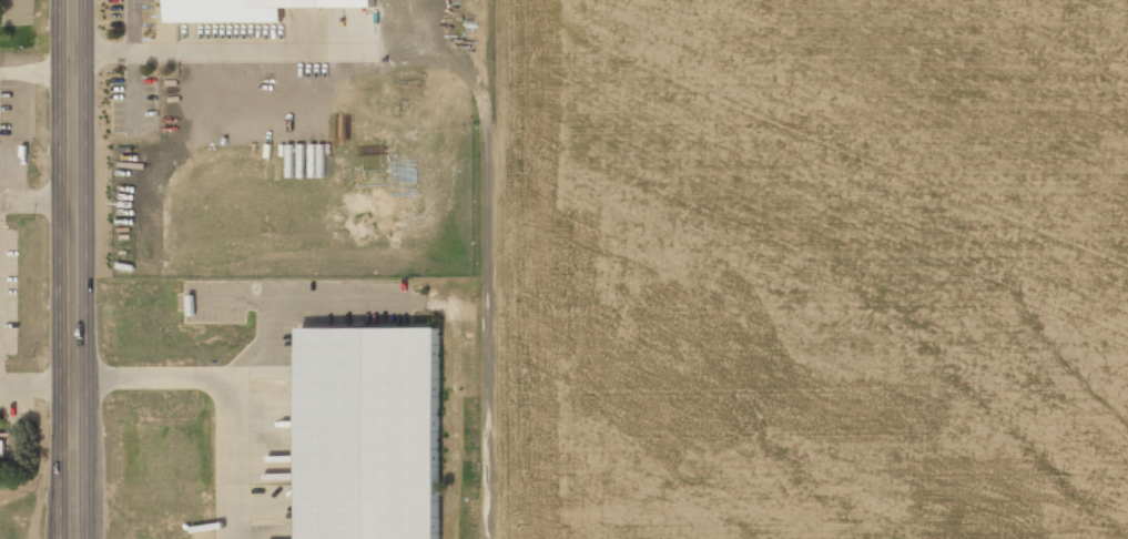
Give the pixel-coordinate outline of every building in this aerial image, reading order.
[(167,22),(283,22),(283,8),(375,7),(375,0),(167,0),(167,22)] [(441,328),(301,328),(302,538),(441,538),(441,328)]
